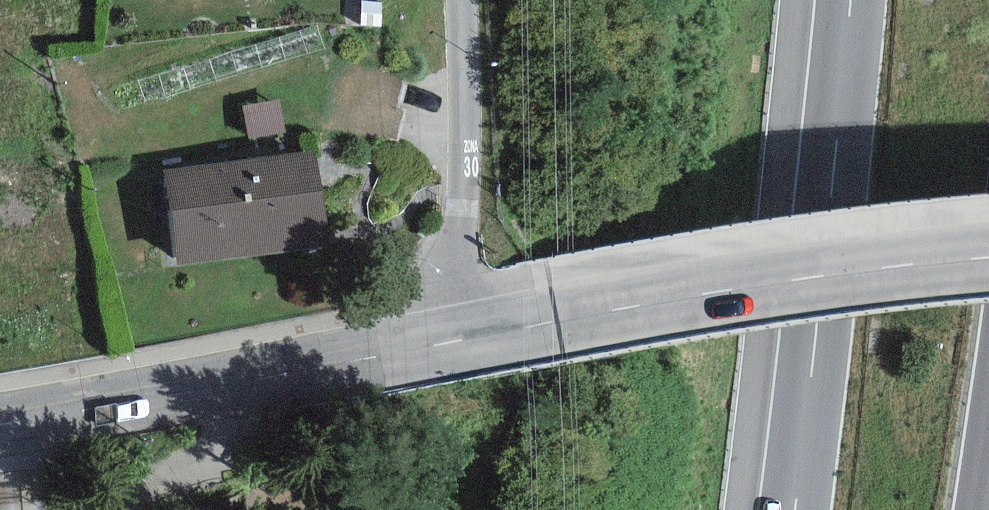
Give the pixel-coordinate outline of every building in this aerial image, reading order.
[(279,99),(243,107),(249,140),(286,133),(279,99)] [(315,150),(165,170),(177,266),(328,246),(315,150)]
